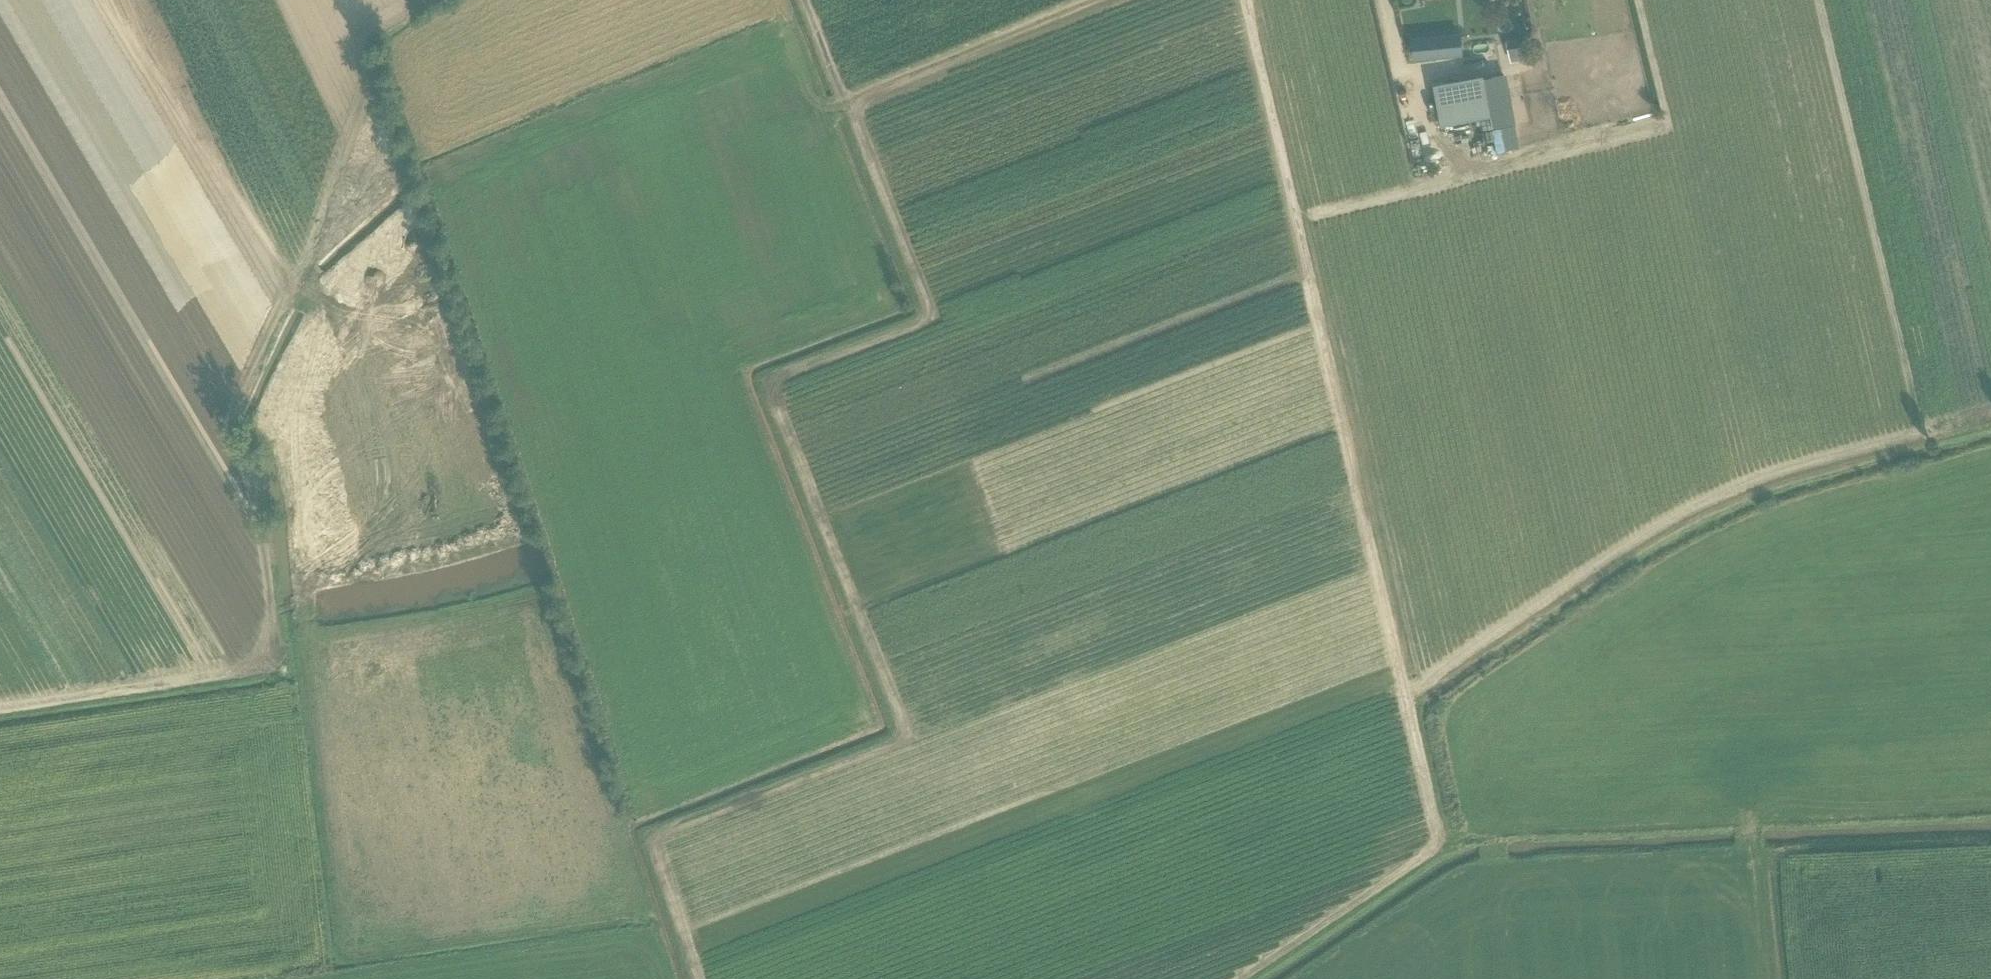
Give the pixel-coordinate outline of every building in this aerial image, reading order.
[(1462,12),(1461,0),(1415,0),(1417,17),(1462,12)] [(1461,33),(1413,37),(1414,57),(1462,53),(1461,33)] [(1510,62),(1530,59),(1526,37),(1506,40),(1510,62)] [(1483,76),(1432,85),(1439,125),(1490,116),(1483,76)] [(1501,141),(1549,129),(1545,112),(1497,124),(1501,141)]
